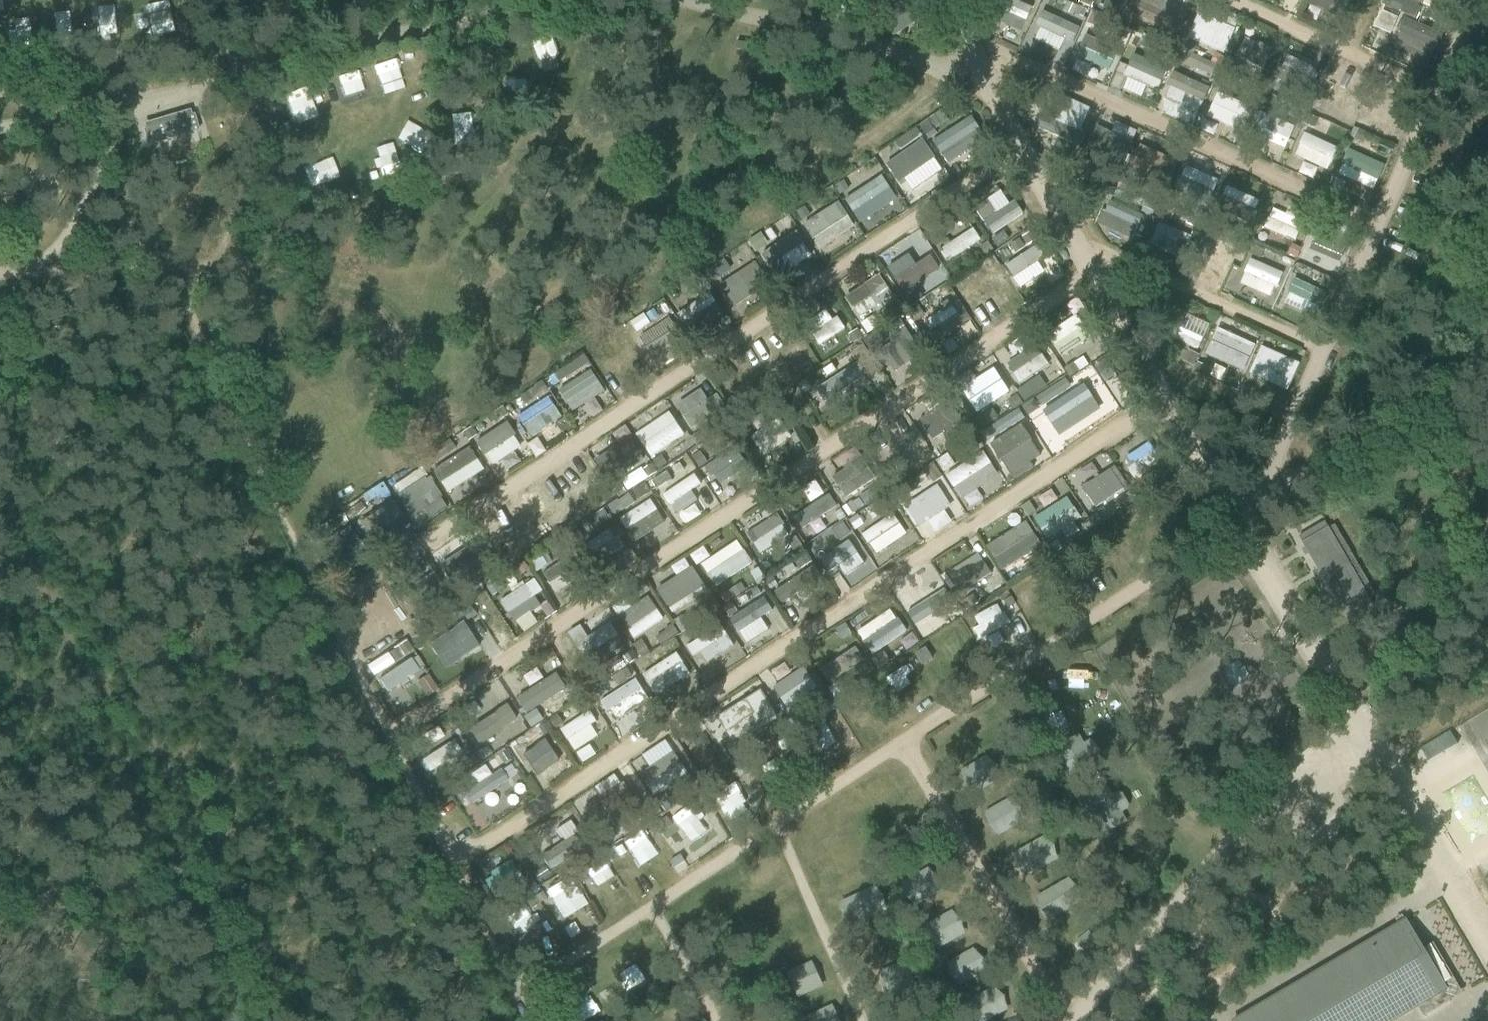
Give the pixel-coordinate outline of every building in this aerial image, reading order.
[(1131,12),(1176,33),(1187,10),(1165,0),(1136,0),(1131,12)] [(1307,3),(1327,13),(1332,2),(1343,7),(1346,0),(1308,0),(1307,3)] [(1026,20),(1031,6),(1015,1),(1010,15),(1026,20)] [(100,33),(115,33),(114,14),(99,14),(100,33)] [(1199,15),(1189,38),(1223,53),(1228,42),(1233,30),(1199,15)] [(1037,39),(1064,51),(1074,29),(1048,17),(1037,39)] [(73,37),(72,20),(51,22),(53,39),(73,37)] [(1399,33),(1395,42),(1431,58),(1441,37),(1404,21),(1400,21),(1397,29),(1399,32),(1398,33),(1399,33)] [(1263,69),(1272,48),(1244,36),(1235,58),(1263,69)] [(1086,38),(1083,49),(1097,53),(1100,42),(1086,38)] [(1135,56),(1125,76),(1156,90),(1165,70),(1135,56)] [(370,64),(376,95),(399,92),(394,60),(370,64)] [(1334,70),(1322,95),(1356,111),(1368,86),(1334,70)] [(1171,88),(1165,100),(1184,109),(1185,108),(1197,114),(1209,90),(1175,74),(1169,87),(1171,88)] [(333,85),(341,112),(363,105),(355,79),(333,85)] [(1218,95),(1208,117),(1242,132),(1252,110),(1218,95)] [(1044,116),(1038,129),(1080,148),(1085,135),(1079,132),(1084,121),(1061,110),(1056,122),(1044,116)] [(1250,131),(1287,145),(1295,124),(1257,111),(1250,131)] [(164,122),(168,137),(195,129),(191,114),(164,122)] [(971,117),(933,142),(940,155),(942,154),(948,162),(984,138),(979,129),(971,117)] [(1096,127),(1086,150),(1122,166),(1127,155),(1127,154),(1132,143),(1096,127)] [(1329,169),(1338,146),(1304,132),(1294,155),(1329,169)] [(923,137),(885,163),(898,182),(904,178),(912,189),(943,168),(923,137)] [(1136,158),(1129,172),(1166,188),(1177,163),(1164,158),(1160,169),(1136,158)] [(1374,189),(1378,178),(1342,163),(1337,174),(1374,189)] [(883,174),(845,198),(860,222),(898,199),(883,174)] [(1220,194),(1257,211),(1262,201),(1224,184),(1220,194)] [(1266,217),(1279,227),(1294,207),(1281,197),(1266,217)] [(803,222),(818,248),(855,228),(840,202),(803,222)] [(983,219),(989,232),(1020,215),(1013,202),(983,219)] [(1101,211),(1096,222),(1133,238),(1143,216),(1111,202),(1106,213),(1101,211)] [(1149,245),(1182,259),(1192,234),(1158,221),(1149,245)] [(939,249),(947,261),(981,240),(973,227),(939,249)] [(1320,228),(1310,250),(1338,262),(1343,251),(1348,240),(1320,228)] [(1038,260),(1044,256),(1038,245),(1006,263),(1020,287),(1045,273),(1038,260)] [(1272,297),(1283,270),(1250,257),(1239,283),(1272,297)] [(754,263),(721,285),(734,305),(767,284),(754,263)] [(968,290),(980,310),(1007,295),(996,275),(968,290)] [(864,288),(848,299),(848,300),(860,317),(892,296),(886,285),(870,296),(864,288)] [(709,293),(678,315),(692,335),(723,313),(709,293)] [(960,302),(924,317),(933,339),(970,324),(960,302)] [(1187,316),(1183,328),(1205,334),(1209,322),(1187,316)] [(1076,317),(1048,336),(1062,356),(1090,338),(1076,317)] [(669,318),(639,338),(653,360),(683,340),(669,318)] [(906,329),(878,348),(886,359),(887,359),(895,371),(922,353),(906,329)] [(1217,330),(1205,355),(1242,372),(1248,358),(1240,354),(1245,342),(1217,330)] [(260,338),(265,352),(279,347),(273,333),(260,338)] [(1035,347),(1008,365),(1013,374),(1020,384),(1048,365),(1041,355),(1035,347)] [(1255,360),(1249,374),(1285,391),(1288,388),(1292,380),(1292,376),(1297,365),(1270,353),(1265,364),(1255,360)] [(823,403),(867,374),(857,359),(814,388),(823,403)] [(1109,364),(1097,370),(1108,391),(1119,385),(1109,364)] [(1218,380),(1222,370),(1213,367),(1205,389),(1218,394),(1223,382),(1218,380)] [(994,370),(964,390),(978,412),(1008,393),(994,370)] [(591,372),(559,392),(572,412),(604,391),(591,372)] [(1084,385),(1044,411),(1048,416),(1047,419),(1050,423),(1052,424),(1064,416),(1070,426),(1099,408),(1084,385)] [(557,435),(550,424),(563,417),(550,395),(521,412),(540,444),(557,435)] [(719,395),(682,414),(690,427),(726,408),(719,395)] [(952,428),(962,411),(934,396),(931,402),(934,403),(921,427),(935,435),(942,422),(952,428)] [(1228,412),(1223,403),(1214,407),(1218,417),(1228,412)] [(635,433),(650,456),(685,433),(670,410),(635,433)] [(751,436),(765,455),(792,435),(778,416),(751,436)] [(494,468),(525,448),(507,421),(477,440),(494,468)] [(1021,426),(991,446),(999,460),(1000,459),(1007,470),(1037,451),(1030,440),(1021,426)] [(889,467),(923,449),(914,433),(880,451),(889,467)] [(629,440),(596,462),(610,482),(643,460),(629,440)] [(1129,455),(1142,475),(1162,462),(1149,442),(1129,455)] [(432,470),(447,493),(485,468),(470,445),(432,470)] [(717,486),(749,466),(736,445),(704,465),(717,486)] [(983,452),(947,476),(962,499),(986,484),(979,473),(991,465),(983,452)] [(820,471),(843,501),(874,477),(859,457),(845,468),(837,458),(820,471)] [(658,488),(672,481),(667,472),(653,478),(658,488)] [(1094,480),(1082,488),(1095,508),(1123,490),(1113,474),(1111,475),(1110,472),(1100,478),(1100,477),(1094,481),(1094,480)] [(694,475),(663,495),(670,506),(671,505),(677,515),(697,501),(691,492),(701,485),(694,475)] [(423,478),(398,495),(406,507),(413,517),(443,497),(429,477),(425,480),(423,478)] [(937,485),(905,506),(919,527),(949,507),(942,497),(944,496),(937,485)] [(1045,537),(1081,516),(1069,495),(1033,515),(1045,537)] [(619,519),(641,553),(675,532),(652,497),(619,519)] [(393,501),(361,522),(374,542),(404,522),(398,513),(399,512),(393,501)] [(861,535),(876,555),(907,532),(892,512),(861,535)] [(777,515),(747,535),(760,555),(789,536),(782,527),(784,526),(777,515)] [(1324,522),(1299,537),(1348,621),(1365,611),(1373,607),(1369,599),(1375,596),(1344,543),(1334,526),(1328,529),(1324,522)] [(501,523),(489,539),(500,547),(512,531),(501,523)] [(1025,523),(987,547),(1003,571),(1040,548),(1025,523)] [(613,529),(588,539),(597,561),(622,551),(613,529)] [(738,539),(700,562),(715,586),(753,563),(738,539)] [(464,570),(477,562),(469,550),(456,558),(464,570)] [(807,552),(792,562),(798,572),(773,588),(782,601),(822,576),(807,552)] [(979,552),(947,571),(959,591),(991,572),(979,552)] [(541,573),(555,594),(580,577),(566,556),(541,573)] [(670,611),(707,587),(693,566),(657,589),(670,611)] [(422,608),(440,596),(427,574),(408,586),(422,608)] [(530,611),(541,605),(535,595),(543,590),(535,577),(500,598),(520,632),(537,622),(530,611)] [(1029,609),(1052,597),(1043,580),(1020,591),(1029,609)] [(908,595),(917,616),(945,605),(937,584),(908,595)] [(383,619),(365,631),(373,643),(403,623),(384,594),(377,599),(372,602),(383,619)] [(769,627),(761,617),(773,607),(763,594),(730,620),(749,643),(769,627)] [(649,595),(617,614),(632,638),(664,620),(649,595)] [(981,638),(1010,623),(1000,603),(970,617),(981,638)] [(871,622),(866,613),(851,621),(872,660),(892,649),(887,640),(902,632),(890,611),(871,622)] [(464,623),(430,645),(445,668),(479,646),(464,623)] [(588,643),(579,649),(580,652),(591,668),(624,646),(610,624),(586,640),(588,643)] [(726,627),(692,640),(705,674),(739,661),(726,627)] [(411,688),(425,678),(410,656),(378,678),(393,701),(401,696),(408,706),(418,699),(411,688)] [(573,662),(548,678),(557,692),(582,676),(573,662)] [(803,668),(773,689),(787,709),(817,688),(803,668)] [(616,723),(651,700),(636,677),(600,700),(616,723)] [(428,679),(413,687),(418,697),(433,689),(428,679)] [(756,714),(728,732),(736,744),(776,719),(760,693),(747,701),(756,714)] [(475,742),(505,722),(491,702),(461,722),(475,742)] [(597,754),(589,742),(602,733),(587,711),(561,729),(584,762),(597,754)] [(1056,749),(1074,784),(1106,768),(1088,732),(1056,749)] [(420,756),(425,769),(460,752),(455,740),(420,756)] [(545,740),(523,755),(536,776),(559,761),(545,740)] [(674,753),(640,776),(653,796),(687,774),(674,753)] [(624,784),(585,810),(601,835),(640,809),(640,807),(634,797),(632,796),(624,784)] [(442,806),(458,830),(489,809),(473,785),(442,806)] [(1462,812),(1485,803),(1478,786),(1455,795),(1462,812)] [(1086,821),(1115,804),(1105,787),(1076,805),(1086,821)] [(994,794),(1000,806),(977,817),(985,832),(1018,815),(1004,789),(994,794)] [(639,840),(621,849),(624,856),(643,848),(639,840)] [(499,897),(522,879),(501,852),(477,870),(499,897)] [(588,873),(595,886),(615,875),(608,861),(588,873)] [(570,875),(544,889),(560,919),(586,905),(570,875)] [(511,922),(529,959),(551,948),(533,911),(511,922)] [(956,912),(927,923),(937,946),(965,935),(956,912)] [(1445,966),(1432,943),(1423,949),(1406,920),(1234,1020),(1392,1020),(1417,1007),(1420,1012),(1431,1005),(1428,1000),(1446,990),(1436,971),(1445,966)] [(957,985),(987,971),(976,947),(946,961),(957,985)] [(793,996),(823,985),(814,960),(784,971),(793,996)] [(808,1020),(842,1020),(832,1003),(806,1017),(808,1020)]
